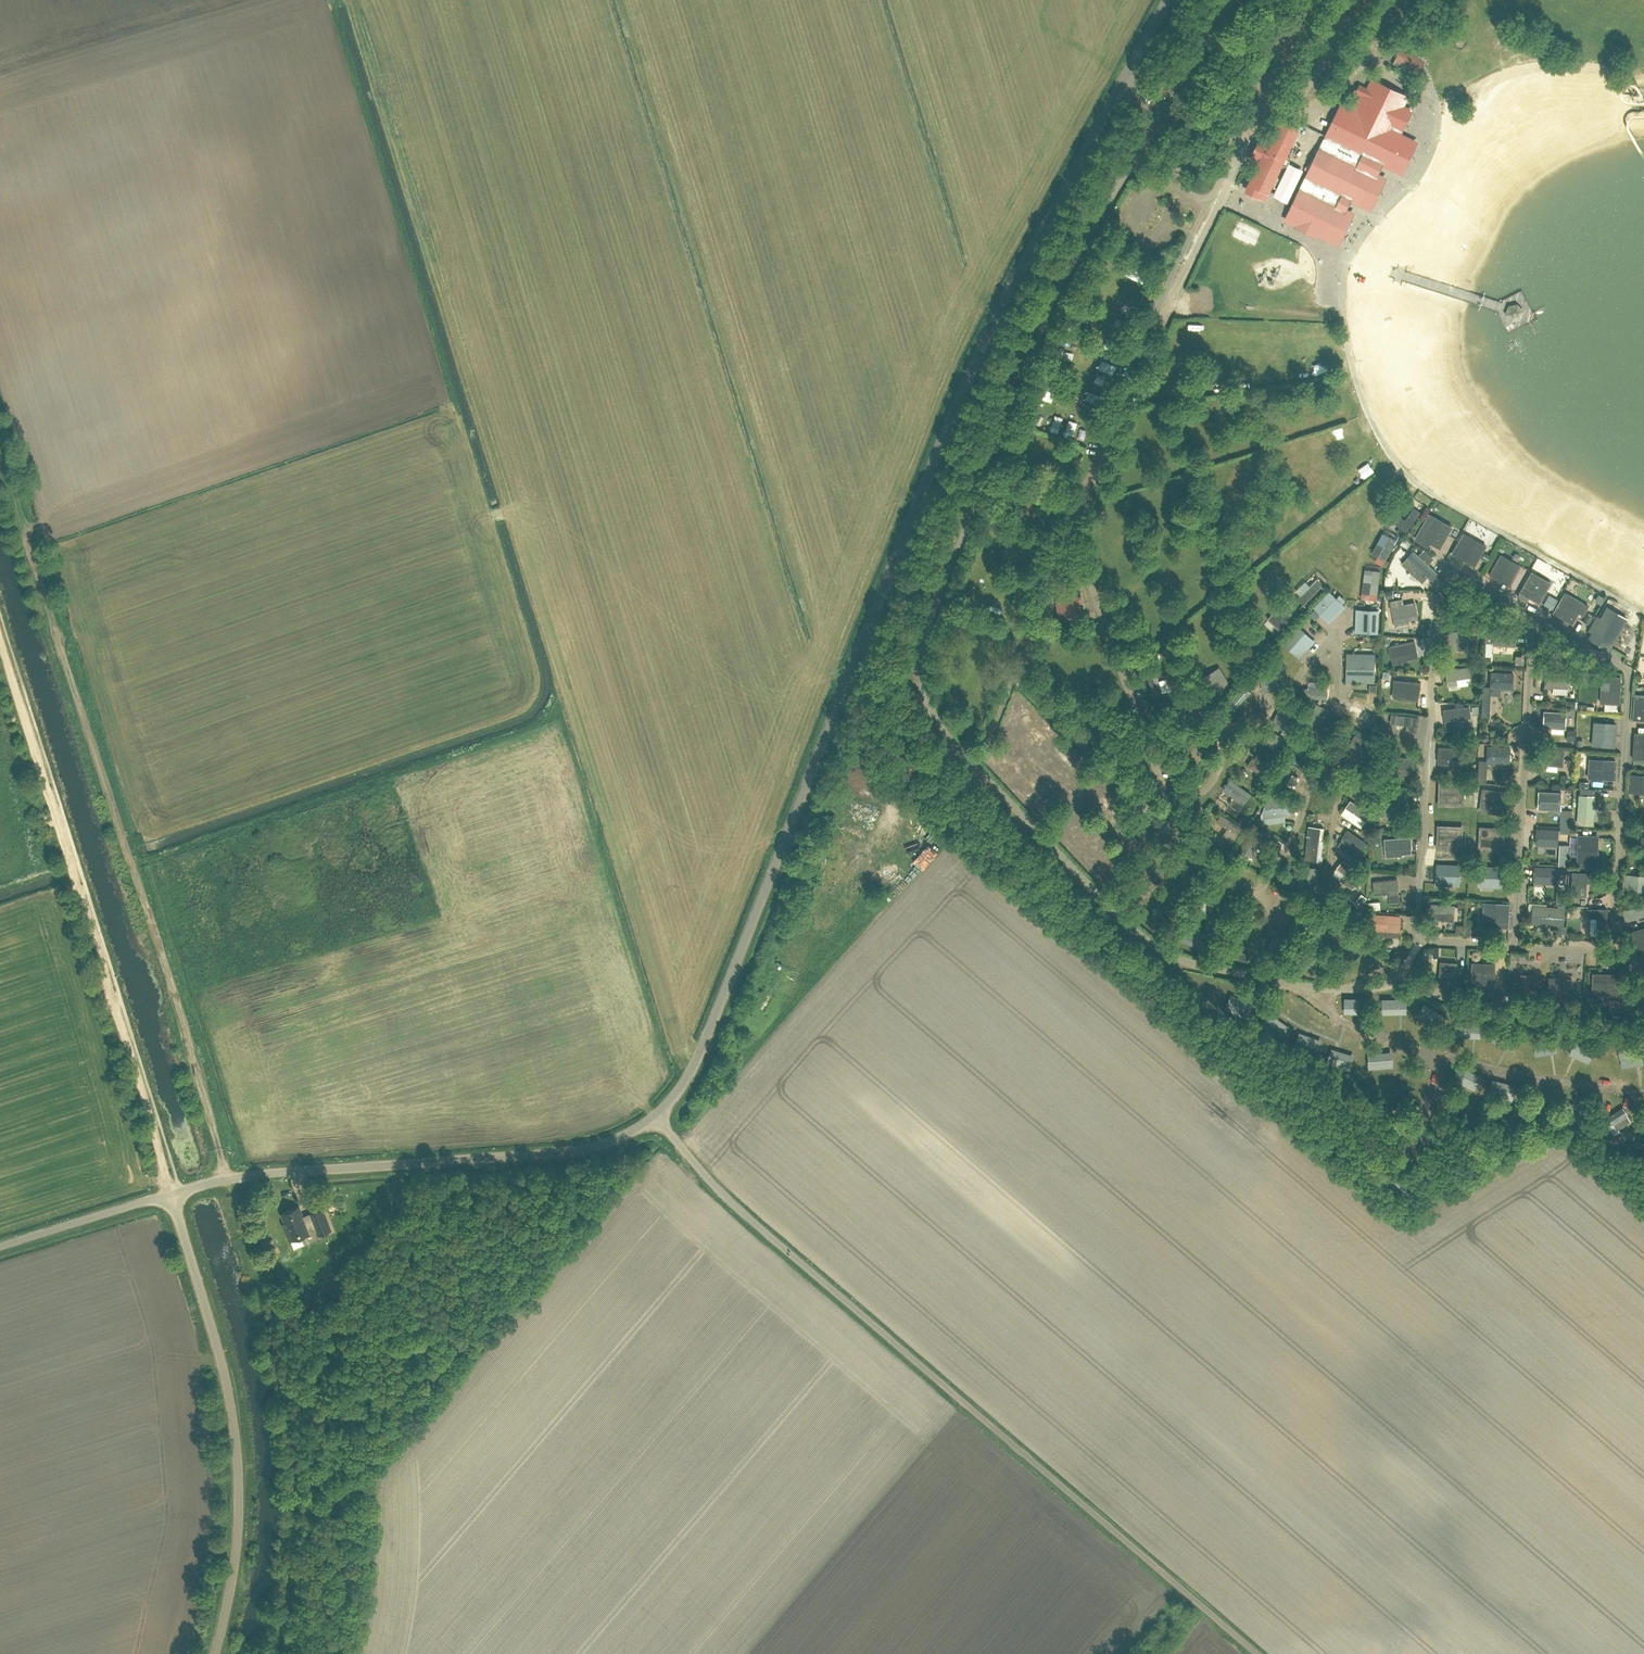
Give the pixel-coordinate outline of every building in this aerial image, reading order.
[(1410,46),(1404,43),(1401,50),(1398,57),(1397,57),(1393,63),(1414,74),(1417,68),(1416,67),(1420,60),(1421,61),(1425,54),(1410,46)] [(1287,218),(1329,239),(1343,208),(1338,206),(1343,195),(1360,204),(1375,173),(1369,170),(1375,159),(1391,167),(1406,137),(1389,129),(1401,105),(1370,91),(1366,99),(1362,96),(1354,112),(1342,106),(1287,218)] [(1266,195),(1298,128),(1295,127),(1283,121),(1273,140),(1268,138),(1257,161),(1262,164),(1248,191),(1260,196),(1262,193),(1266,195)] [(1291,203),(1305,169),(1290,163),(1276,197),(1291,203)] [(1206,308),(1211,308),(1211,298),(1206,298),(1206,290),(1192,291),(1193,317),(1207,316),(1206,308)] [(1293,324),(1293,337),(1308,337),(1308,325),(1293,324)] [(1319,338),(1334,338),(1334,326),(1319,326),(1319,338)] [(1339,386),(1350,382),(1346,372),(1335,376),(1339,386)] [(1355,423),(1344,425),(1346,436),(1357,434),(1355,423)] [(1354,465),(1362,480),(1373,475),(1365,460),(1354,465)] [(1344,476),(1332,484),(1343,498),(1354,491),(1344,476)] [(1378,479),(1369,483),(1374,495),(1383,491),(1378,479)] [(1322,514),(1330,508),(1319,494),(1311,500),(1322,514)] [(1351,501),(1343,506),(1352,519),(1360,513),(1351,501)] [(1296,513),(1306,527),(1316,519),(1306,506),(1296,513)] [(1400,526),(1407,530),(1420,513),(1414,508),(1400,526)] [(1333,532),(1343,522),(1334,512),(1324,522),(1333,532)] [(1417,539),(1421,542),(1424,538),(1440,547),(1452,526),(1431,515),(1417,539)] [(1305,537),(1313,549),(1322,543),(1313,531),(1305,537)] [(1452,553),(1474,565),(1486,545),(1464,533),(1452,553)] [(1451,534),(1445,545),(1451,548),(1457,537),(1451,534)] [(1378,556),(1385,559),(1396,540),(1389,536),(1378,556)] [(1272,539),(1263,547),(1270,555),(1279,548),(1272,539)] [(1295,564),(1305,557),(1295,544),(1285,552),(1295,564)] [(1489,574),(1508,585),(1520,565),(1501,554),(1489,574)] [(1416,576),(1413,578),(1425,589),(1436,577),(1411,555),(1403,564),(1416,576)] [(1369,593),(1377,594),(1380,571),(1372,570),(1369,593)] [(1518,596),(1522,598),(1524,594),(1539,602),(1551,582),(1532,571),(1518,596)] [(1323,583),(1317,578),(1297,599),(1303,604),(1323,583)] [(1314,607),(1326,619),(1339,607),(1333,601),(1337,597),(1330,591),(1314,607)] [(1553,612),(1572,623),(1580,609),(1571,604),(1575,598),(1565,592),(1553,612)] [(1063,604),(1059,614),(1059,622),(1084,620),(1083,611),(1077,603),(1076,596),(1063,597),(1063,604)] [(1390,601),(1394,617),(1408,614),(1409,619),(1418,617),(1417,612),(1415,602),(1401,605),(1400,599),(1390,601)] [(1628,618),(1607,605),(1600,617),(1597,615),(1588,630),(1591,632),(1588,638),(1609,650),(1628,618)] [(1435,620),(1435,607),(1424,606),(1423,620),(1435,620)] [(1360,632),(1377,632),(1378,610),(1369,609),(1369,614),(1361,614),(1360,632)] [(981,622),(983,615),(971,611),(969,618),(981,622)] [(1275,624),(1280,629),(1293,616),(1288,611),(1275,624)] [(1172,616),(1165,621),(1171,629),(1178,625),(1172,616)] [(1432,621),(1422,622),(1422,634),(1432,633),(1432,621)] [(1002,626),(999,634),(1010,638),(1013,630),(1002,626)] [(1283,643),(1296,654),(1308,642),(1302,636),(1305,632),(1299,626),(1283,643)] [(1445,634),(1447,644),(1449,650),(1458,647),(1456,642),(1470,639),(1468,628),(1445,634)] [(1494,629),(1493,644),(1515,645),(1516,630),(1494,629)] [(1246,655),(1251,660),(1267,645),(1261,639),(1246,655)] [(1418,657),(1415,640),(1389,646),(1393,665),(1409,662),(1408,659),(1418,657)] [(1425,641),(1419,642),(1422,656),(1429,654),(1425,641)] [(1346,652),(1346,681),(1375,682),(1375,653),(1346,652)] [(1411,667),(1421,664),(1419,657),(1410,660),(1411,667)] [(1259,668),(1264,690),(1280,687),(1277,670),(1269,671),(1268,666),(1259,668)] [(1446,669),(1447,680),(1448,685),(1457,684),(1456,679),(1471,676),(1469,666),(1446,669)] [(1545,686),(1567,688),(1568,670),(1546,669),(1545,686)] [(1148,674),(1154,695),(1162,693),(1156,672),(1148,674)] [(1490,687),(1513,688),(1513,673),(1491,672),(1491,685),(1490,687)] [(1201,679),(1212,697),(1227,688),(1219,674),(1211,678),(1209,674),(1201,679)] [(1601,702),(1619,703),(1621,677),(1611,676),(1610,689),(1602,689),(1601,702)] [(1164,692),(1172,690),(1169,678),(1161,680),(1164,692)] [(1396,691),(1410,692),(1409,697),(1419,698),(1419,693),(1420,682),(1396,680),(1396,691)] [(1481,717),(1489,717),(1490,687),(1491,685),(1483,685),(1483,686),(1481,717)] [(1227,701),(1235,709),(1251,694),(1244,686),(1227,701)] [(1304,696),(1326,699),(1327,691),(1305,688),(1304,696)] [(1493,695),(1491,714),(1500,715),(1503,696),(1493,695)] [(1643,720),(1643,695),(1636,695),(1634,719),(1643,720)] [(1027,713),(1033,709),(1024,698),(1018,702),(1027,713)] [(1307,724),(1314,728),(1319,718),(1323,719),(1328,709),(1317,704),(1307,724)] [(1443,709),(1445,720),(1445,725),(1455,724),(1454,719),(1468,717),(1467,707),(1443,709)] [(1276,724),(1283,728),(1281,732),(1289,736),(1301,712),(1294,708),(1291,713),(1284,709),(1276,724)] [(1543,726),(1565,728),(1566,710),(1544,709),(1543,726)] [(1207,728),(1212,733),(1223,722),(1228,727),(1232,722),(1222,712),(1207,728)] [(1394,714),(1393,724),(1408,725),(1408,731),(1417,731),(1418,715),(1394,714)] [(1423,716),(1419,727),(1427,730),(1431,718),(1423,716)] [(1265,737),(1286,749),(1290,741),(1270,730),(1265,737)] [(1593,746),(1615,747),(1616,732),(1594,730),(1593,746)] [(1293,749),(1300,753),(1307,739),(1313,742),(1315,738),(1302,731),(1293,749)] [(1643,759),(1643,747),(1643,733),(1635,732),(1633,758),(1643,759)] [(1355,734),(1343,755),(1362,767),(1366,761),(1373,765),(1377,759),(1369,754),(1374,746),(1355,734)] [(1438,762),(1447,763),(1448,758),(1462,759),(1463,748),(1439,746),(1438,757),(1438,762)] [(1496,767),(1496,762),(1509,763),(1509,747),(1487,746),(1487,761),(1479,761),(1478,782),(1486,782),(1487,767),(1496,767)] [(1564,749),(1541,748),(1540,764),(1562,766),(1564,749)] [(1391,767),(1405,768),(1405,773),(1414,773),(1414,768),(1415,768),(1415,758),(1391,756),(1391,767)] [(1248,766),(1260,773),(1258,776),(1265,780),(1271,770),(1252,759),(1248,766)] [(1590,759),(1589,778),(1615,779),(1615,769),(1597,768),(1597,759),(1590,759)] [(1280,780),(1287,783),(1296,765),(1289,762),(1280,780)] [(1628,791),(1637,792),(1638,783),(1643,783),(1643,774),(1630,773),(1628,791)] [(1293,774),(1289,784),(1297,788),(1301,778),(1293,774)] [(1345,786),(1356,793),(1359,788),(1366,793),(1371,788),(1352,774),(1347,780),(1349,781),(1345,786)] [(1229,785),(1243,797),(1248,792),(1233,779),(1229,785)] [(1443,792),(1464,794),(1465,786),(1443,784),(1443,792)] [(1485,796),(1507,797),(1507,789),(1485,787),(1485,796)] [(1538,808),(1560,810),(1561,792),(1539,791),(1538,808)] [(1115,792),(1108,798),(1122,817),(1130,811),(1115,792)] [(1578,816),(1593,817),(1595,795),(1580,794),(1578,816)] [(1382,801),(1384,811),(1398,807),(1400,813),(1409,810),(1407,805),(1405,795),(1382,801)] [(1289,796),(1266,799),(1269,816),(1291,813),(1289,796)] [(1346,806),(1366,820),(1370,813),(1351,800),(1346,806)] [(1441,821),(1462,822),(1463,814),(1441,812),(1441,821)] [(1221,814),(1217,821),(1238,833),(1242,826),(1221,814)] [(1482,828),(1504,829),(1505,821),(1483,819),(1482,828)] [(1634,834),(1630,825),(1625,828),(1629,836),(1634,834)] [(1080,849),(1097,831),(1090,826),(1074,844),(1080,849)] [(1314,854),(1321,855),(1324,828),(1317,827),(1314,854)] [(1536,846),(1558,847),(1559,830),(1537,829),(1536,846)] [(1343,837),(1361,850),(1366,843),(1348,830),(1343,837)] [(1240,852),(1247,856),(1260,836),(1253,831),(1240,852)] [(1441,836),(1441,842),(1462,845),(1463,840),(1441,836)] [(1571,836),(1570,854),(1578,855),(1578,837),(1571,836)] [(1579,862),(1597,862),(1597,851),(1592,851),(1593,837),(1579,836),(1579,862)] [(1386,839),(1387,849),(1402,848),(1402,854),(1411,853),(1411,847),(1410,837),(1386,839)] [(1256,860),(1261,846),(1256,844),(1251,858),(1256,860)] [(1569,846),(1561,846),(1561,862),(1569,862),(1569,846)] [(1338,867),(1347,873),(1345,875),(1344,874),(1340,879),(1351,888),(1362,874),(1343,860),(1338,867)] [(1438,861),(1437,882),(1457,884),(1459,863),(1438,861)] [(1480,863),(1479,884),(1501,885),(1502,864),(1480,863)] [(1294,864),(1290,887),(1315,890),(1319,867),(1294,864)] [(1558,867),(1534,866),(1533,882),(1557,883),(1557,902),(1564,903),(1565,869),(1558,869),(1558,867)] [(1197,877),(1189,873),(1176,894),(1184,899),(1197,877)] [(1627,919),(1643,914),(1643,875),(1625,874),(1624,889),(1642,890),(1642,905),(1624,910),(1627,919)] [(1373,881),(1374,891),(1389,890),(1389,895),(1399,894),(1398,889),(1397,878),(1373,881)] [(1195,909),(1201,913),(1214,893),(1208,889),(1195,909)] [(1341,901),(1358,914),(1363,908),(1345,894),(1341,901)] [(1238,923),(1245,927),(1257,906),(1250,902),(1238,923)] [(1483,919),(1507,921),(1508,903),(1484,902),(1483,919)] [(1432,903),(1430,919),(1454,921),(1456,905),(1432,903)] [(1534,917),(1541,917),(1541,922),(1563,923),(1564,907),(1535,906),(1534,917)] [(1165,924),(1147,908),(1142,914),(1160,930),(1165,924)] [(1588,935),(1607,935),(1607,909),(1589,909),(1588,935)] [(1370,929),(1400,930),(1400,916),(1371,915),(1370,929)] [(1643,956),(1643,925),(1630,930),(1638,957),(1643,956)] [(1208,942),(1184,932),(1181,939),(1205,950),(1208,942)] [(1290,937),(1284,934),(1273,956),(1279,959),(1290,937)] [(1322,967),(1325,942),(1317,941),(1313,966),(1322,967)] [(1248,961),(1250,952),(1225,947),(1223,955),(1248,961)] [(1439,984),(1456,986),(1457,963),(1449,962),(1448,976),(1439,976),(1439,984)] [(1472,993),(1493,994),(1494,964),(1473,963),(1472,993)] [(1519,1000),(1534,1001),(1535,975),(1527,975),(1527,985),(1520,985),(1519,1000)] [(1548,998),(1564,999),(1565,978),(1549,977),(1548,998)] [(1620,983),(1592,983),(1592,1004),(1620,1005),(1620,983)] [(1368,998),(1344,998),(1344,1005),(1368,1006),(1368,998)] [(1406,998),(1382,998),(1382,1006),(1406,1006),(1406,998)] [(1228,1000),(1225,1007),(1247,1016),(1250,1009),(1228,1000)] [(1425,1003),(1420,1009),(1440,1023),(1445,1016),(1425,1003)] [(1265,1017),(1261,1023),(1280,1038),(1285,1031),(1265,1017)] [(1457,1021),(1457,1029),(1481,1030),(1481,1022),(1457,1021)] [(1497,1027),(1493,1034),(1515,1045),(1519,1038),(1497,1027)] [(1554,1035),(1532,1038),(1534,1047),(1555,1043),(1554,1035)] [(1297,1038),(1294,1045),(1317,1053),(1319,1046),(1297,1038)] [(1576,1038),(1573,1045),(1592,1055),(1596,1047),(1576,1038)] [(1640,1046),(1619,1050),(1620,1058),(1642,1055),(1640,1046)] [(1329,1054),(1327,1062),(1350,1069),(1352,1061),(1329,1054)] [(1403,1058),(1378,1059),(1378,1067),(1404,1066),(1403,1058)] [(1456,1071),(1452,1078),(1474,1088),(1478,1081),(1456,1071)] [(1490,1085),(1489,1093),(1512,1099),(1514,1091),(1490,1085)] [(1573,1104),(1565,1102),(1561,1120),(1582,1125),(1584,1117),(1571,1115),(1573,1104)] [(1618,1132),(1613,1123),(1627,1114),(1622,1107),(1601,1121),(1605,1128),(1611,1137),(1618,1132)] [(285,1222),(283,1223),(289,1240),(309,1232),(309,1231),(317,1228),(319,1234),(331,1229),(322,1208),(310,1213),(311,1216),(303,1219),(298,1206),(281,1213),(285,1222)] [(295,1248),(306,1245),(303,1236),(293,1240),(295,1248)]
